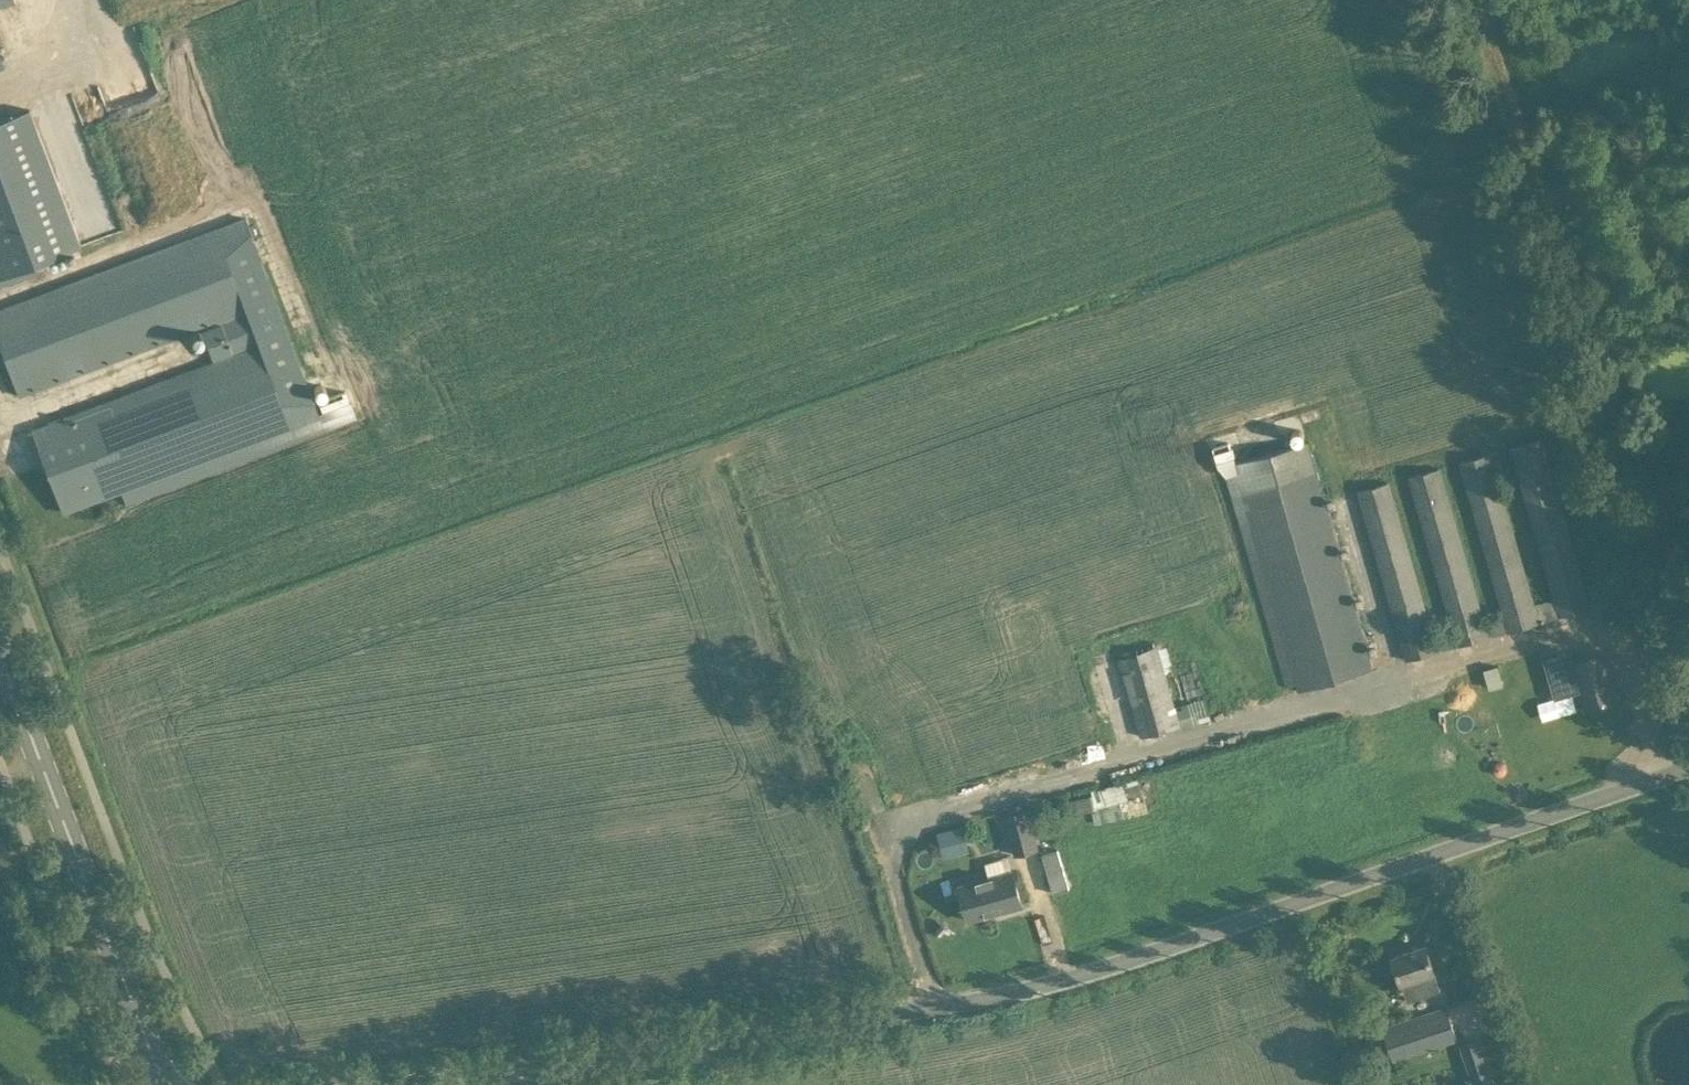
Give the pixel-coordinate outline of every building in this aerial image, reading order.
[(76,248),(28,106),(0,116),(0,278),(19,272),(18,267),(76,248)] [(10,392),(161,345),(171,377),(26,423),(54,512),(120,492),(122,498),(355,424),(344,388),(305,401),(248,220),(0,298),(0,361),(10,392)] [(1359,490),(1407,659),(1592,607),(1590,600),(1588,600),(1542,438),(1509,448),(1551,598),(1535,602),(1493,452),(1459,461),(1502,612),(1484,617),(1441,466),(1407,476),(1450,627),(1434,631),(1391,481),(1359,490)] [(1230,442),(1214,447),(1217,461),(1216,461),(1225,475),(1227,475),(1286,686),(1298,683),(1300,690),(1373,669),(1367,648),(1307,439),(1235,460),(1230,442)] [(1588,584),(1595,606),(1612,601),(1605,578),(1588,584)] [(1159,645),(1120,656),(1137,714),(1143,736),(1178,726),(1182,725),(1159,645)] [(1577,661),(1548,669),(1556,696),(1581,689),(1587,708),(1617,700),(1603,653),(1577,661)] [(1486,668),(1492,687),(1505,684),(1499,665),(1486,668)] [(1125,782),(1129,796),(1142,792),(1138,778),(1125,782)] [(1063,800),(1067,815),(1095,809),(1092,794),(1063,800)] [(1006,815),(1016,853),(1038,848),(1027,809),(1006,815)] [(960,885),(969,918),(1022,903),(1013,871),(1008,855),(985,861),(990,877),(960,885)] [(1399,977),(1408,1001),(1441,989),(1425,945),(1392,956),(1399,977)] [(1384,1029),(1394,1058),(1457,1037),(1447,1007),(1384,1029)] [(1474,1084),(1497,1084),(1481,1037),(1460,1044),(1474,1084)]
